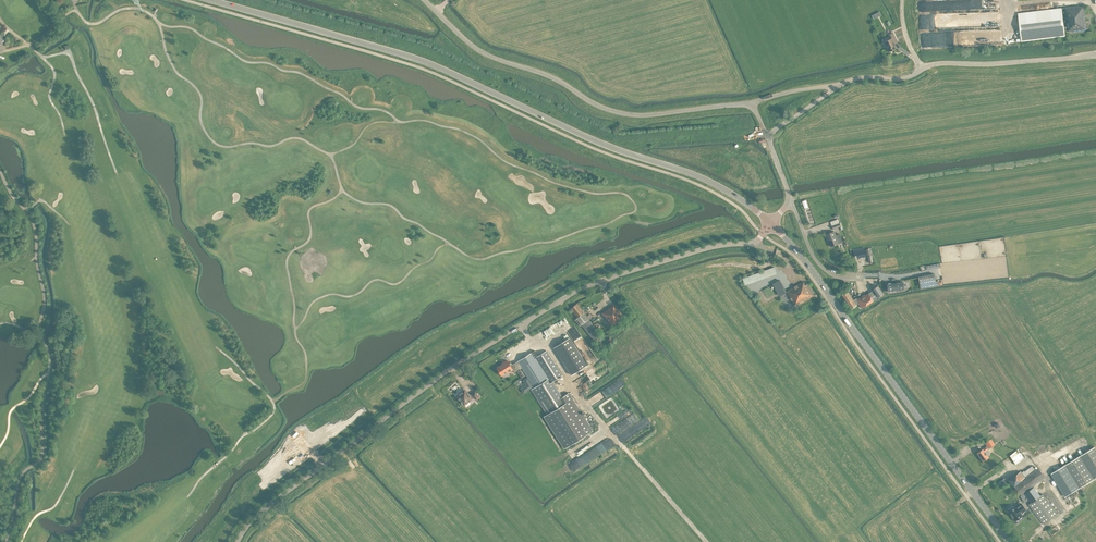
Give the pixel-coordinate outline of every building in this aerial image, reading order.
[(1026,12),(1018,13),(1021,38),(1022,41),(1026,40),(1065,36),(1064,30),(1068,30),(1068,31),(1087,28),(1086,20),(1084,6),(1083,6),(1079,6),(1079,5),(1026,12)] [(895,44),(898,42),(893,32),(888,34),(890,38),(883,42),(889,51),(897,47),(895,44)] [(826,234),(830,246),(838,243),(834,231),(826,234)] [(853,252),(855,259),(864,258),(862,250),(853,252)] [(785,290),(775,273),(769,277),(778,294),(785,290)] [(934,273),(918,276),(918,277),(920,288),(938,285),(937,281),(935,281),(934,273)] [(786,291),(794,307),(813,296),(807,286),(806,286),(803,282),(786,291)] [(887,283),(888,291),(889,291),(889,292),(892,291),(897,290),(897,289),(903,289),(903,282),(896,283),(896,282),(887,283)] [(864,294),(860,297),(865,305),(873,300),(871,297),(876,294),(878,297),(883,293),(878,285),(872,289),(873,290),(869,293),(865,295),(864,294)] [(841,295),(846,302),(852,298),(850,295),(852,294),(849,290),(841,295)] [(852,298),(846,302),(850,309),(858,303),(862,308),(865,305),(860,297),(856,299),(855,298),(853,300),(852,298)] [(581,326),(582,325),(595,341),(602,336),(589,320),(584,312),(578,303),(569,309),(576,318),(575,319),(581,326)] [(603,314),(613,326),(624,317),(618,310),(614,304),(606,310),(607,311),(603,314)] [(569,337),(554,347),(571,375),(587,365),(569,337)] [(531,389),(547,414),(544,416),(565,448),(592,431),(572,399),(572,398),(569,392),(562,396),(552,381),(562,375),(546,350),(538,356),(534,350),(512,364),(512,365),(510,366),(507,360),(502,363),(502,364),(497,368),(501,375),(507,371),(508,372),(512,370),(514,372),(522,367),(535,387),(531,389)] [(457,396),(461,400),(461,402),(462,404),(464,404),(464,405),(472,398),(473,397),(476,400),(480,397),(475,391),(471,394),(470,396),(465,389),(457,396)] [(985,443),(989,448),(995,444),(991,439),(985,443)] [(996,445),(985,453),(988,457),(990,459),(993,457),(996,460),(1003,455),(996,445)] [(1051,473),(1066,496),(1080,487),(1083,486),(1095,478),(1095,449),(1094,446),(1092,448),(1051,473)] [(977,453),(983,461),(988,457),(985,453),(984,452),(988,449),(986,447),(982,449),(977,453)] [(1018,450),(1009,455),(1014,462),(1016,464),(1024,459),(1018,450)] [(1014,486),(1020,495),(1045,477),(1038,468),(1014,486)] [(1009,479),(1013,485),(1025,477),(1021,471),(1009,479)] [(1033,487),(1024,493),(1031,502),(1028,504),(1043,524),(1057,514),(1042,494),(1040,495),(1033,487)] [(1007,511),(1015,520),(1022,515),(1020,513),(1025,509),(1021,503),(1016,507),(1014,505),(1007,511)]
